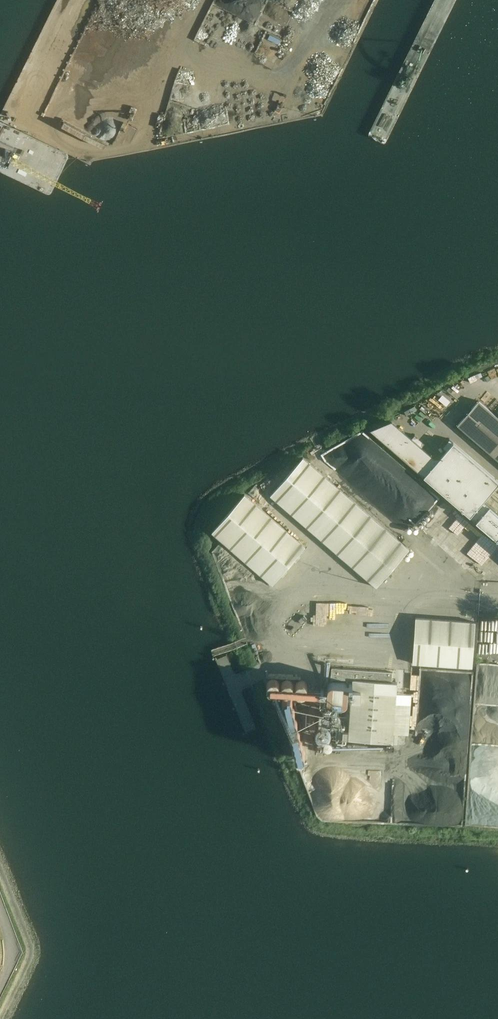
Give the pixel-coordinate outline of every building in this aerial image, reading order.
[(478,401),(457,425),(497,460),(497,418),(478,401)] [(483,500),(497,483),(497,481),(452,442),(449,439),(442,447),(446,450),(437,460),(418,444),(391,421),(371,429),(403,458),(429,480),(497,540),(497,513),(483,500)] [(476,578),(497,552),(497,544),(367,431),(342,461),(476,578)] [(410,548),(307,459),(304,457),(270,496),(376,587),(390,571),(410,548)] [(305,547),(244,494),(212,532),(272,585),(305,547)] [(475,622),(415,618),(412,663),(472,667),(475,622)] [(331,678),(347,679),(347,682),(333,681),(331,681),(329,682),(328,683),(327,685),(327,687),(320,687),(320,692),(327,692),(327,697),(327,698),(328,700),(331,701),(340,702),(343,702),(345,701),(346,700),(347,698),(352,697),(349,740),(393,743),(398,682),(392,682),(392,672),(332,667),(331,678)]
